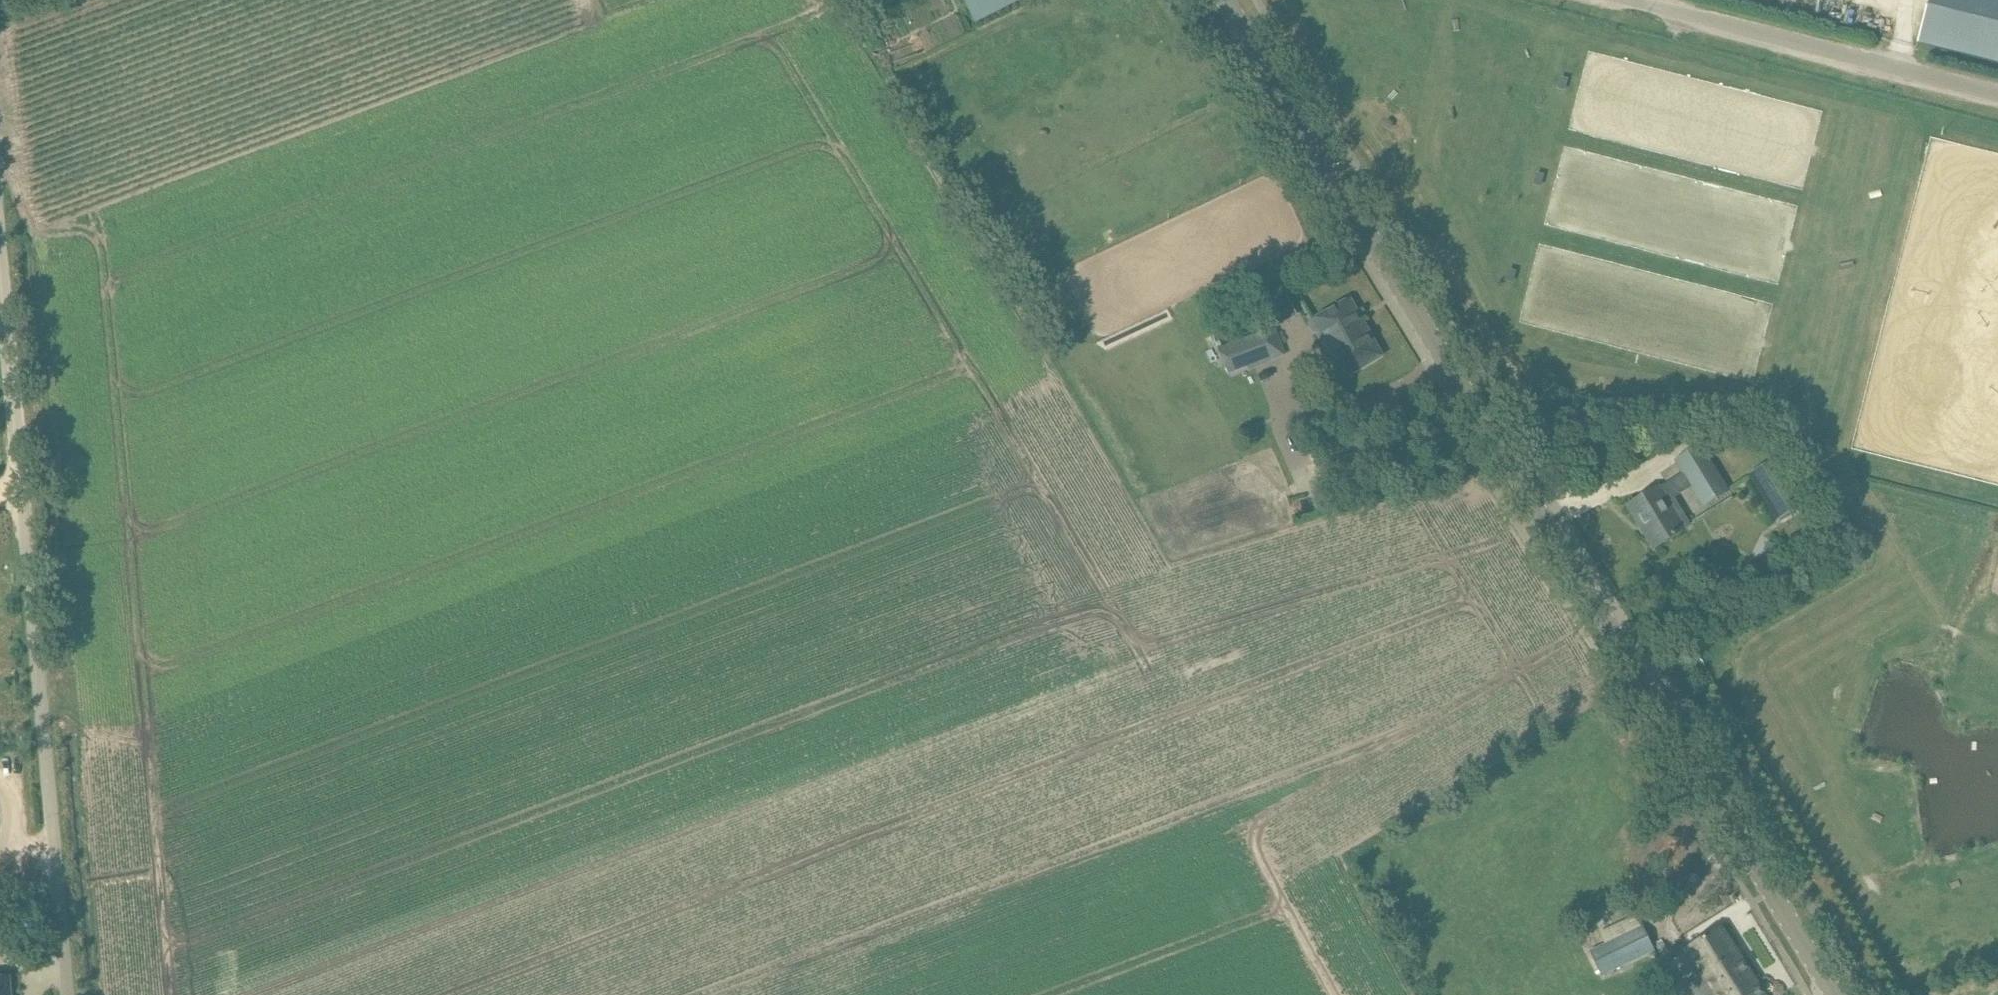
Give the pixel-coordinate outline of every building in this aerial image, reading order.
[(961,14),(970,9),(977,22),(1020,0),(954,0),(961,14)] [(1918,44),(1997,64),(1997,0),(1929,0),(1918,44)] [(1566,94),(1570,81),(1562,80),(1559,92),(1566,94)] [(1542,189),(1545,176),(1537,174),(1534,188),(1542,189)] [(1517,288),(1520,276),(1512,274),(1509,286),(1517,288)] [(1341,379),(1364,366),(1381,356),(1350,300),(1313,322),(1334,359),(1331,361),(1341,379)] [(1274,351),(1282,348),(1275,328),(1219,350),(1229,375),(1276,356),(1274,351)] [(1654,548),(1671,538),(1682,531),(1665,503),(1693,487),(1704,505),(1727,490),(1700,447),(1677,462),(1684,473),(1657,489),(1656,489),(1628,506),(1641,528),(1644,527),(1648,533),(1645,534),(1654,548)] [(1776,462),(1752,476),(1779,520),(1802,506),(1776,462)] [(1599,974),(1653,948),(1642,927),(1589,952),(1599,974)] [(1721,928),(1686,951),(1702,977),(1687,986),(1692,994),(1763,994),(1721,928)] [(1684,983),(1693,978),(1692,977),(1678,984),(1682,990),(1673,994),(1690,994),(1684,983)] [(9,978),(0,979),(0,994),(11,994),(9,978)]
